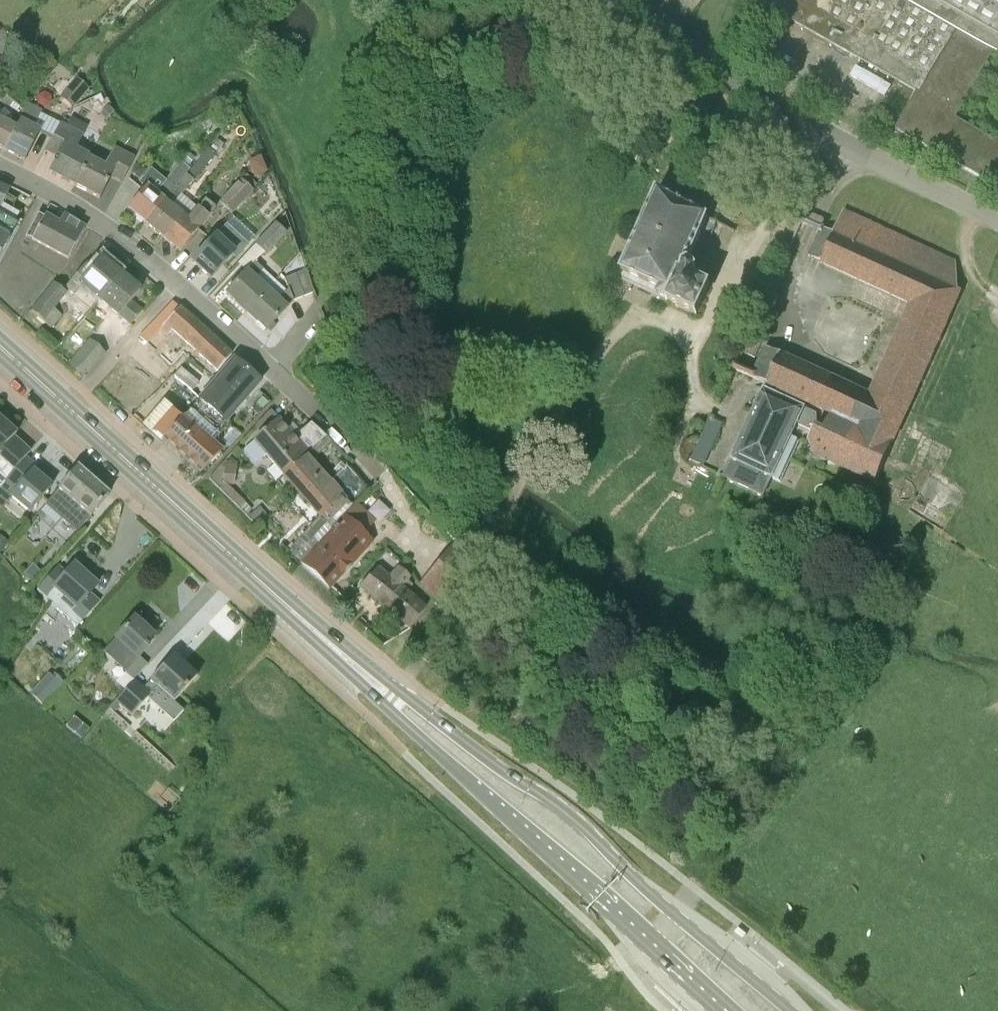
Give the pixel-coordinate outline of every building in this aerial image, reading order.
[(773,14),(916,95),(910,104),(895,131),(913,140),(997,191),(997,141),(958,117),(996,51),(997,52),(997,0),(780,0),(773,14)] [(75,78),(59,97),(72,109),(89,90),(75,78)] [(232,100),(225,106),(233,115),(240,109),(232,100)] [(16,129),(4,150),(17,157),(21,159),(25,161),(40,132),(33,129),(40,115),(40,114),(42,111),(28,104),(20,122),(16,129)] [(107,105),(99,113),(106,120),(114,112),(107,105)] [(56,158),(48,173),(74,186),(87,158),(88,156),(89,155),(77,149),(84,135),(88,127),(71,118),(67,127),(60,123),(60,124),(52,139),(49,146),(59,151),(56,158)] [(4,150),(16,129),(0,120),(0,148),(4,150)] [(87,158),(74,186),(100,200),(108,183),(119,189),(134,158),(123,153),(114,149),(106,167),(87,158)] [(208,149),(189,173),(197,180),(216,156),(208,149)] [(187,151),(181,160),(189,166),(196,158),(187,151)] [(146,187),(128,209),(145,223),(163,202),(186,174),(178,167),(156,195),(146,187)] [(163,202),(145,223),(162,238),(180,216),(171,208),(182,195),(194,180),(186,174),(163,202)] [(254,192),(241,179),(219,203),(232,215),(254,192)] [(0,209),(7,195),(9,191),(0,187),(0,209)] [(687,264),(708,218),(658,191),(622,272),(661,290),(658,297),(666,300),(665,301),(697,315),(710,285),(695,279),(697,271),(694,266),(687,264)] [(9,239),(17,224),(16,223),(7,219),(12,209),(17,201),(7,195),(0,209),(0,210),(0,255),(9,239)] [(180,216),(162,238),(180,252),(198,230),(208,218),(215,208),(205,200),(198,209),(191,203),(182,215),(180,216)] [(38,214),(29,230),(36,233),(33,237),(32,240),(31,241),(66,259),(75,246),(85,229),(66,217),(60,226),(44,217),(38,214)] [(255,245),(263,253),(266,256),(287,235),(280,228),(275,224),(255,245)] [(764,390),(817,414),(818,411),(830,416),(824,430),(815,426),(812,433),(808,442),(815,456),(873,483),(952,309),(960,291),(820,227),(818,231),(820,232),(809,257),(911,304),(870,397),(765,348),(752,377),(767,384),(764,390)] [(234,253),(226,246),(216,236),(192,262),(210,280),(224,265),(234,253)] [(100,301),(121,276),(101,258),(91,269),(86,265),(79,271),(65,289),(74,297),(82,286),(100,301)] [(239,279),(226,294),(227,295),(234,302),(246,313),(267,290),(255,279),(263,271),(254,263),(247,271),(239,279)] [(267,290),(246,313),(247,314),(257,323),(264,330),(266,331),(287,308),(293,301),(304,297),(295,275),(284,279),(286,284),(288,290),(286,292),(279,300),(267,290)] [(118,317),(119,315),(131,326),(142,312),(130,303),(140,292),(121,276),(100,301),(118,317)] [(31,312),(44,322),(54,310),(67,294),(54,284),(31,312)] [(172,302),(140,337),(147,344),(160,331),(160,330),(167,336),(172,331),(217,371),(232,355),(180,309),(172,302)] [(54,310),(44,322),(52,329),(62,317),(54,310)] [(70,364),(84,376),(104,354),(90,342),(70,364)] [(221,375),(199,401),(201,403),(226,423),(260,383),(234,360),(221,375)] [(174,377),(192,392),(199,384),(181,369),(174,377)] [(815,426),(817,414),(764,390),(723,477),(741,486),(762,496),(795,425),(812,433),(815,426)] [(155,411),(142,426),(143,427),(144,427),(161,442),(164,439),(167,442),(186,459),(201,473),(214,458),(221,450),(210,440),(216,433),(226,423),(201,403),(199,401),(191,411),(184,418),(183,417),(183,418),(164,401),(155,411)] [(4,483),(13,472),(25,458),(30,452),(14,436),(17,433),(0,418),(0,488),(4,483)] [(710,419),(699,444),(712,449),(723,424),(714,420),(710,419)] [(268,458),(293,438),(279,420),(254,440),(255,441),(244,450),(256,464),(266,455),(268,458)] [(304,458),(327,438),(311,423),(293,438),(268,458),(285,476),(304,458)] [(302,461),(285,476),(321,517),(298,539),(286,552),(298,564),(299,565),(300,565),(302,563),(358,503),(368,492),(367,491),(359,482),(350,473),(346,468),(328,485),(309,464),(331,444),(327,439),(309,455),(304,459),(302,461)] [(13,472),(4,483),(14,493),(11,496),(29,513),(52,487),(37,474),(40,471),(35,467),(25,458),(13,472)] [(224,484),(227,485),(234,486),(236,470),(224,468),(222,484),(224,484)] [(57,491),(46,504),(77,531),(88,519),(95,511),(108,496),(77,469),(63,484),(57,491)] [(227,485),(221,491),(238,508),(246,516),(252,510),(244,502),(227,485)] [(372,542),(365,535),(376,523),(358,503),(302,563),(329,588),(372,542)] [(1,553),(10,543),(0,535),(0,553),(1,553)] [(457,543),(420,586),(422,587),(443,607),(456,592),(468,553),(458,545),(457,543)] [(33,564),(23,574),(33,583),(42,574),(33,564)] [(47,580),(38,590),(76,628),(99,603),(90,594),(97,586),(74,566),(54,587),(47,580)] [(373,572),(360,588),(408,628),(409,629),(422,613),(425,609),(409,594),(405,591),(401,587),(406,582),(410,577),(398,568),(389,579),(376,568),(373,572)] [(145,666),(138,659),(148,648),(146,645),(153,637),(133,619),(120,634),(104,653),(126,673),(127,672),(134,678),(145,666)] [(150,694),(147,698),(164,714),(174,702),(183,692),(197,677),(173,656),(160,670),(151,680),(150,681),(157,687),(150,694)] [(41,682),(54,694),(61,686),(48,674),(41,682)] [(135,680),(117,701),(125,708),(132,714),(147,698),(150,694),(157,687),(150,681),(143,688),(135,680)] [(65,726),(75,734),(83,725),(73,716),(65,726)]
